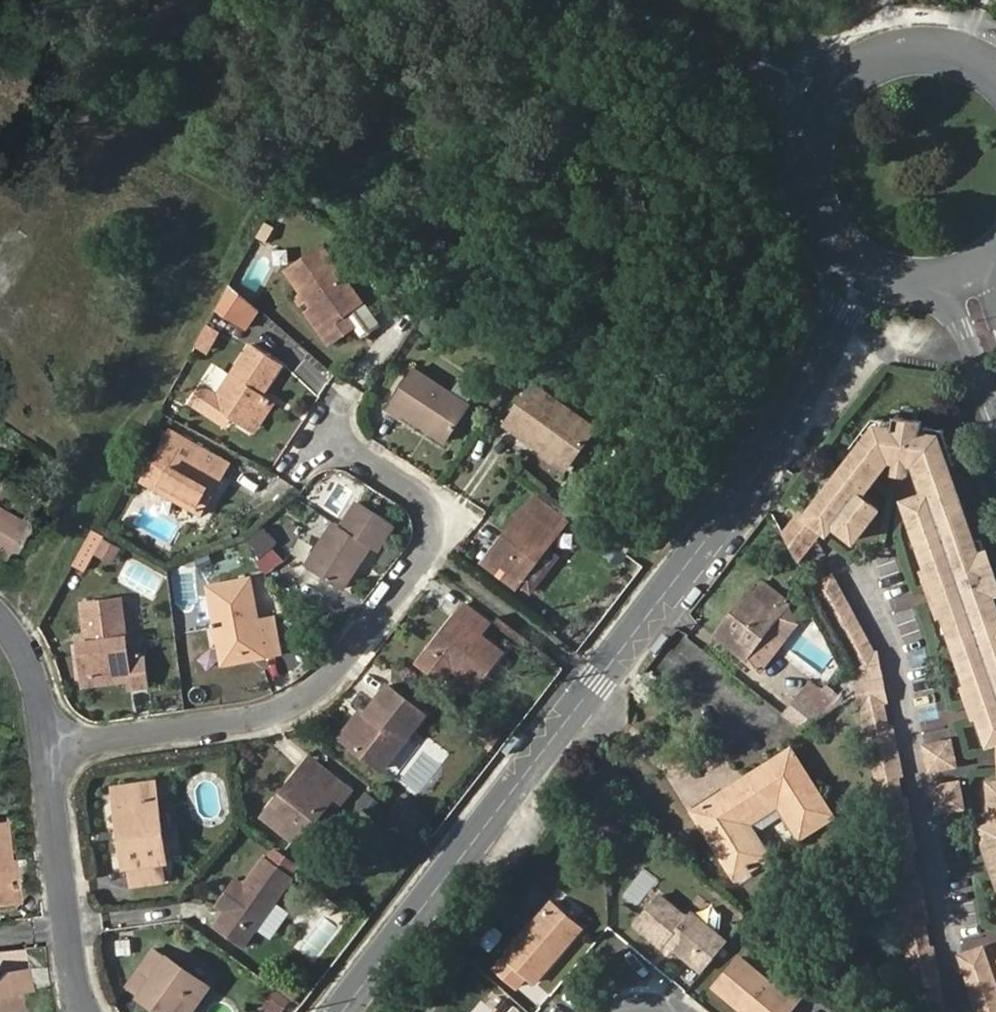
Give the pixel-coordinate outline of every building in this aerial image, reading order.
[(322,325),(333,338),(356,321),(347,308),(361,297),(320,242),(285,268),(300,288),(293,294),(299,302),(306,297),(312,305),(325,322),(322,325)] [(255,305),(228,283),(217,303),(213,310),(242,326),(255,305)] [(328,342),(333,338),(322,325),(325,322),(312,305),(304,309),(328,342)] [(215,337),(201,330),(189,353),(203,360),(215,337)] [(217,394),(200,383),(190,400),(225,423),(229,415),(246,427),(267,395),(261,391),(258,389),(264,380),(267,382),(280,361),(250,342),(217,394)] [(412,364),(387,404),(400,413),(403,408),(445,436),(469,402),(412,364)] [(267,382),(264,380),(258,389),(261,391),(267,382)] [(506,419),(544,445),(567,460),(593,423),(533,381),(506,419)] [(273,399),(267,395),(246,427),(252,430),(273,399)] [(958,437),(938,434),(941,422),(909,419),(908,425),(890,424),(817,517),(844,539),(847,534),(869,546),(898,511),(882,496),(897,478),(926,478),(932,495),(913,502),(938,569),(933,570),(937,580),(942,594),(952,619),(958,618),(981,687),(976,687),(979,696),(985,711),(988,720),(993,718),(995,747),(995,751),(995,545),(958,437)] [(163,443),(195,460),(202,446),(171,429),(163,443)] [(163,443),(143,480),(202,512),(231,462),(202,446),(195,460),(163,443)] [(567,460),(544,445),(542,448),(564,464),(567,460)] [(568,514),(536,491),(504,531),(507,533),(488,559),(518,581),(520,577),(532,586),(559,550),(547,541),(568,514)] [(334,519),(306,563),(342,585),(371,543),(377,547),(394,520),(359,498),(342,524),(334,519)] [(3,556),(22,523),(0,511),(0,555),(3,556)] [(800,512),(782,534),(785,539),(796,560),(821,529),(803,514),(800,512)] [(263,527),(242,542),(253,558),(275,544),(263,527)] [(507,533),(504,531),(485,556),(488,559),(507,533)] [(112,563),(119,545),(96,535),(89,553),(112,563)] [(289,553),(304,559),(311,543),(296,537),(289,553)] [(211,583),(220,629),(224,629),(229,653),(263,647),(264,653),(280,649),(274,615),(258,617),(250,575),(211,583)] [(810,585),(848,652),(868,648),(830,576),(810,585)] [(751,595),(717,638),(748,664),(783,620),(778,615),(787,604),(765,587),(755,598),(751,595)] [(82,642),(88,677),(131,670),(132,679),(133,686),(150,683),(145,653),(130,655),(121,598),(85,603),(89,629),(94,628),(96,641),(90,642),(82,642)] [(465,600),(420,658),(444,677),(454,664),(477,683),(504,648),(481,630),(490,619),(465,600)] [(224,629),(220,629),(225,660),(264,653),(263,647),(229,653),(224,629)] [(848,652),(856,694),(858,704),(879,700),(882,699),(872,647),(868,648),(848,652)] [(131,670),(88,677),(89,685),(132,679),(131,670)] [(371,711),(349,739),(385,766),(426,710),(389,682),(368,709),(371,711)] [(803,698),(784,721),(801,735),(826,717),(803,698)] [(879,700),(858,704),(862,726),(882,721),(879,700)] [(341,732),(349,739),(371,711),(368,709),(362,704),(341,732)] [(882,721),(862,726),(872,779),(894,775),(896,774),(886,721),(882,721)] [(951,763),(946,736),(921,741),(927,768),(951,763)] [(795,751),(752,778),(757,786),(736,800),(730,792),(700,811),(741,877),(771,858),(749,821),(784,799),(806,834),(836,816),(795,751)] [(310,752),(300,765),(314,776),(324,763),(310,752)] [(299,839),(310,825),(306,821),(320,804),(324,807),(332,796),(341,803),(355,787),(324,763),(314,776),(300,765),(289,780),(293,784),(279,801),(275,798),(263,812),(299,839)] [(872,779),(877,801),(898,797),(894,775),(872,779)] [(757,786),(752,778),(730,792),(736,800),(757,786)] [(289,780),(275,798),(279,801),(293,784),(289,780)] [(959,805),(954,780),(930,784),(935,810),(959,805)] [(117,786),(118,799),(159,793),(158,781),(117,786)] [(118,799),(122,828),(126,827),(129,844),(124,844),(127,865),(131,865),(134,882),(164,878),(162,861),(168,860),(159,793),(118,799)] [(800,839),(806,834),(784,799),(749,821),(771,858),(777,853),(758,822),(780,808),(800,839)] [(306,821),(310,825),(324,807),(320,804),(306,821)] [(10,860),(5,820),(0,821),(0,904),(21,901),(19,886),(14,887),(10,860)] [(276,848),(269,858),(289,872),(297,862),(276,848)] [(276,900),(293,875),(289,872),(269,858),(266,856),(246,883),(241,891),(233,885),(220,902),(228,908),(218,923),(246,943),(258,925),(276,900)] [(16,860),(10,860),(14,887),(19,886),(16,860)] [(233,885),(241,891),(246,883),(238,877),(233,885)] [(702,966),(728,934),(691,904),(686,911),(657,888),(632,921),(660,943),(665,937),(673,943),(702,966)] [(553,899),(496,965),(518,985),(528,974),(535,980),(583,925),(553,899)] [(292,910),(276,900),(258,925),(274,936),(292,910)] [(299,947),(313,959),(337,932),(324,920),(299,947)] [(922,920),(900,924),(904,948),(926,943),(922,920)] [(668,949),(673,943),(665,937),(660,943),(668,949)] [(930,942),(926,943),(904,948),(907,962),(916,1011),(944,1011),(930,942)] [(969,992),(995,983),(982,945),(955,953),(969,992)] [(186,1011),(191,1011),(211,984),(157,946),(130,986),(163,1010),(170,1000),(186,1011)] [(744,1009),(748,1011),(779,1011),(791,997),(794,999),(803,988),(779,967),(769,979),(739,954),(714,983),(744,1009)] [(254,1004),(264,1011),(281,1011),(299,989),(278,972),(254,1004)] [(995,983),(969,992),(967,992),(973,1011),(995,1011),(995,986),(995,983)] [(20,991),(0,995),(0,1011),(23,1011),(20,991)] [(170,1000),(163,1010),(166,1011),(186,1011),(170,1000)]
